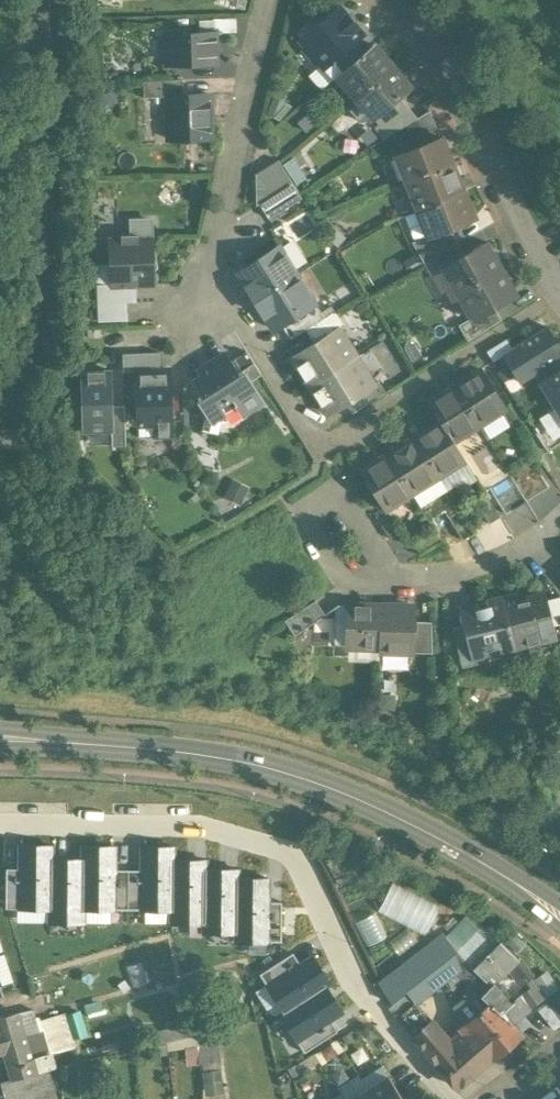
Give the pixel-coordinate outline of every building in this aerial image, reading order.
[(337,8),(301,39),(307,47),(304,49),(316,63),(318,60),(325,68),(325,67),(357,40),(361,36),(354,27),(356,25),(347,15),(345,17),(337,8)] [(214,33),(165,35),(167,65),(215,63),(214,33)] [(357,40),(325,67),(334,77),(337,75),(366,50),(357,40)] [(366,50),(337,75),(356,98),(392,68),(372,45),(366,50)] [(392,68),(356,98),(373,118),(409,87),(392,68)] [(182,80),(143,82),(143,98),(167,97),(167,96),(182,95),(182,80)] [(182,95),(167,96),(167,97),(168,140),(210,138),(209,95),(182,95)] [(405,105),(381,123),(391,134),(392,134),(416,119),(405,105)] [(428,112),(417,119),(416,119),(392,134),(398,145),(399,144),(400,144),(433,123),(428,112)] [(400,144),(399,145),(403,154),(440,139),(434,123),(433,123),(400,144)] [(403,154),(395,157),(405,181),(452,162),(442,138),(440,139),(403,154)] [(303,172),(293,157),(282,164),(292,179),(303,172)] [(277,160),(266,167),(280,190),(291,183),(277,160)] [(452,162),(405,181),(416,209),(463,190),(452,162)] [(280,190),(266,167),(255,174),(269,197),(280,190)] [(269,197),(258,203),(268,218),(301,198),(291,183),(280,190),(269,197)] [(463,190),(416,209),(427,235),(428,237),(449,228),(474,218),(463,190)] [(150,220),(133,221),(133,235),(137,235),(137,238),(151,238),(150,220)] [(449,228),(428,237),(427,235),(411,242),(423,262),(457,243),(449,228)] [(151,238),(137,238),(137,235),(133,235),(121,235),(121,240),(109,240),(111,283),(111,284),(135,283),(152,282),(151,238)] [(464,254),(442,267),(443,268),(457,293),(501,268),(486,242),(464,254)] [(457,243),(423,262),(430,275),(443,268),(442,267),(464,254),(457,243)] [(279,246),(237,272),(246,286),(245,286),(253,300),(296,274),(279,246)] [(501,268),(457,293),(470,317),(471,318),(493,306),(515,294),(501,268)] [(296,274),(253,300),(262,314),(263,314),(272,328),(280,323),(313,302),(296,274)] [(135,283),(111,284),(111,283),(96,283),(97,302),(126,301),(135,301),(135,283)] [(126,301),(97,302),(98,320),(126,319),(126,301)] [(313,302),(280,323),(289,338),(304,328),(323,317),(313,302)] [(493,306),(471,318),(470,317),(458,324),(467,340),(500,319),(493,306)] [(323,317),(304,328),(313,343),(338,327),(338,328),(343,325),(334,310),(323,317)] [(502,354),(518,380),(559,354),(559,347),(547,326),(502,354)] [(313,343),(291,356),(308,384),(355,355),(338,328),(338,327),(313,343)] [(260,373),(246,350),(234,358),(241,369),(242,368),(249,380),(260,373)] [(158,351),(122,353),(122,370),(135,370),(136,368),(159,367),(158,351)] [(236,372),(223,352),(198,367),(202,373),(192,379),(201,394),(197,396),(206,411),(211,420),(220,414),(236,404),(241,413),(261,400),(249,380),(242,368),(241,369),(236,372)] [(355,355),(308,384),(326,412),(347,399),(372,383),(355,355)] [(159,367),(136,368),(135,370),(138,434),(170,433),(168,367),(159,367)] [(539,381),(559,413),(559,367),(539,381)] [(504,407),(480,368),(454,384),(478,424),(504,407)] [(109,369),(81,370),(83,430),(110,429),(111,428),(110,404),(109,369)] [(372,383),(347,399),(354,410),(379,394),(372,383)] [(478,424),(454,384),(427,401),(438,420),(439,420),(452,440),(478,424)] [(124,403),(110,404),(111,428),(110,429),(111,443),(125,443),(124,403)] [(220,414),(211,420),(206,411),(201,427),(216,431),(220,414)] [(531,426),(546,450),(559,441),(559,422),(554,413),(531,426)] [(438,420),(413,436),(437,475),(464,458),(452,440),(439,420),(438,420)] [(437,475),(413,436),(406,436),(401,439),(398,445),(387,452),(411,491),(437,475)] [(387,452),(361,468),(385,507),(411,491),(387,452)] [(512,477),(511,477),(525,500),(548,486),(534,463),(512,477)] [(510,474),(488,486),(505,513),(525,500),(511,477),(512,477),(510,474)] [(437,475),(411,491),(418,502),(444,486),(437,475)] [(499,516),(485,493),(474,500),(488,523),(499,516)] [(400,530),(386,508),(375,515),(389,537),(400,530)] [(472,532),(459,510),(447,516),(461,539),(472,532)] [(543,592),(551,623),(559,621),(559,599),(556,589),(543,592)] [(526,599),(518,601),(516,592),(501,596),(513,646),(554,636),(551,623),(543,592),(525,596),(526,599)] [(501,596),(460,606),(464,623),(473,656),(474,655),(486,652),(485,648),(498,644),(499,649),(513,646),(501,596)] [(314,598),(283,618),(293,633),(324,612),(314,598)] [(379,604),(347,603),(346,644),(378,645),(379,604)] [(412,605),(379,604),(378,645),(377,649),(411,650),(412,620),(412,605)] [(430,620),(412,620),(411,650),(431,650),(430,620)] [(464,623),(451,626),(461,665),(476,662),(474,655),(473,656),(464,623)] [(16,911),(51,911),(51,859),(51,845),(16,845),(16,870),(16,909),(16,911)] [(83,910),(115,910),(115,871),(115,847),(83,846),(83,859),(83,910)] [(139,912),(172,912),(173,859),(173,848),(139,847),(139,871),(139,910),(139,912)] [(83,923),(83,910),(83,859),(51,859),(51,911),(51,923),(83,923)] [(172,912),(172,924),(204,924),(204,870),(204,860),(173,859),(172,912)] [(16,909),(16,870),(6,869),(5,909),(16,909)] [(204,935),(236,935),(236,879),(236,870),(204,870),(204,924),(204,935)] [(128,910),(128,871),(115,871),(115,910),(128,910)] [(128,910),(139,910),(139,871),(128,871),(128,910)] [(236,942),(267,942),(268,904),(268,879),(236,879),(236,935),(236,942)] [(381,914),(426,935),(438,910),(393,888),(381,914)] [(267,942),(281,942),(282,904),(268,904),(267,942)] [(461,917),(438,937),(451,949),(472,931),(461,917)] [(407,930),(391,941),(399,952),(415,942),(407,930)] [(491,931),(459,956),(463,960),(473,968),(499,941),(491,931)] [(438,937),(394,970),(405,991),(454,951),(451,949),(438,937)] [(514,1001),(497,981),(512,966),(518,960),(499,941),(473,968),(490,985),(481,995),(489,1003),(511,1023),(529,1009),(521,995),(514,1001)] [(454,951),(405,991),(417,1003),(463,960),(459,956),(454,951)] [(258,976),(264,985),(298,963),(292,954),(258,976)] [(263,986),(281,1014),(325,985),(329,983),(311,955),(298,963),(264,985),(263,986)] [(529,978),(518,960),(512,966),(521,983),(529,978)] [(405,991),(394,970),(378,981),(391,1002),(405,991)] [(527,985),(530,988),(538,1002),(559,991),(547,974),(527,985)] [(278,1016),(296,1043),(329,1021),(343,1012),(325,985),(281,1014),(278,1016)] [(530,988),(521,995),(529,1009),(538,1002),(530,988)] [(417,1003),(405,991),(391,1002),(388,1008),(414,1038),(433,1022),(417,1003)] [(489,1003),(463,1025),(490,1057),(520,1033),(511,1023),(489,1003)] [(32,1010),(16,1013),(22,1031),(23,1034),(37,1030),(32,1010)] [(3,1052),(4,1052),(4,1050),(8,1048),(5,1035),(22,1031),(16,1013),(0,1017),(0,1053),(3,1052)] [(303,1054),(336,1032),(329,1021),(296,1043),(303,1054)] [(414,1038),(413,1039),(455,1088),(475,1071),(447,1039),(433,1022),(414,1038)] [(172,1046),(205,1044),(204,1023),(171,1025),(172,1046)] [(490,1057),(463,1025),(447,1039),(475,1071),(490,1057)] [(22,1031),(5,1035),(8,1048),(4,1050),(4,1052),(3,1052),(10,1080),(34,1073),(23,1034),(22,1031)] [(381,1068),(361,1080),(367,1091),(387,1078),(381,1068)] [(0,1083),(2,1091),(5,1098),(41,1098),(50,1096),(45,1072),(35,1073),(10,1080),(0,1083)] [(367,1091),(373,1098),(402,1098),(388,1078),(387,1078),(367,1091)] [(367,1091),(355,1098),(373,1098),(367,1091)]
